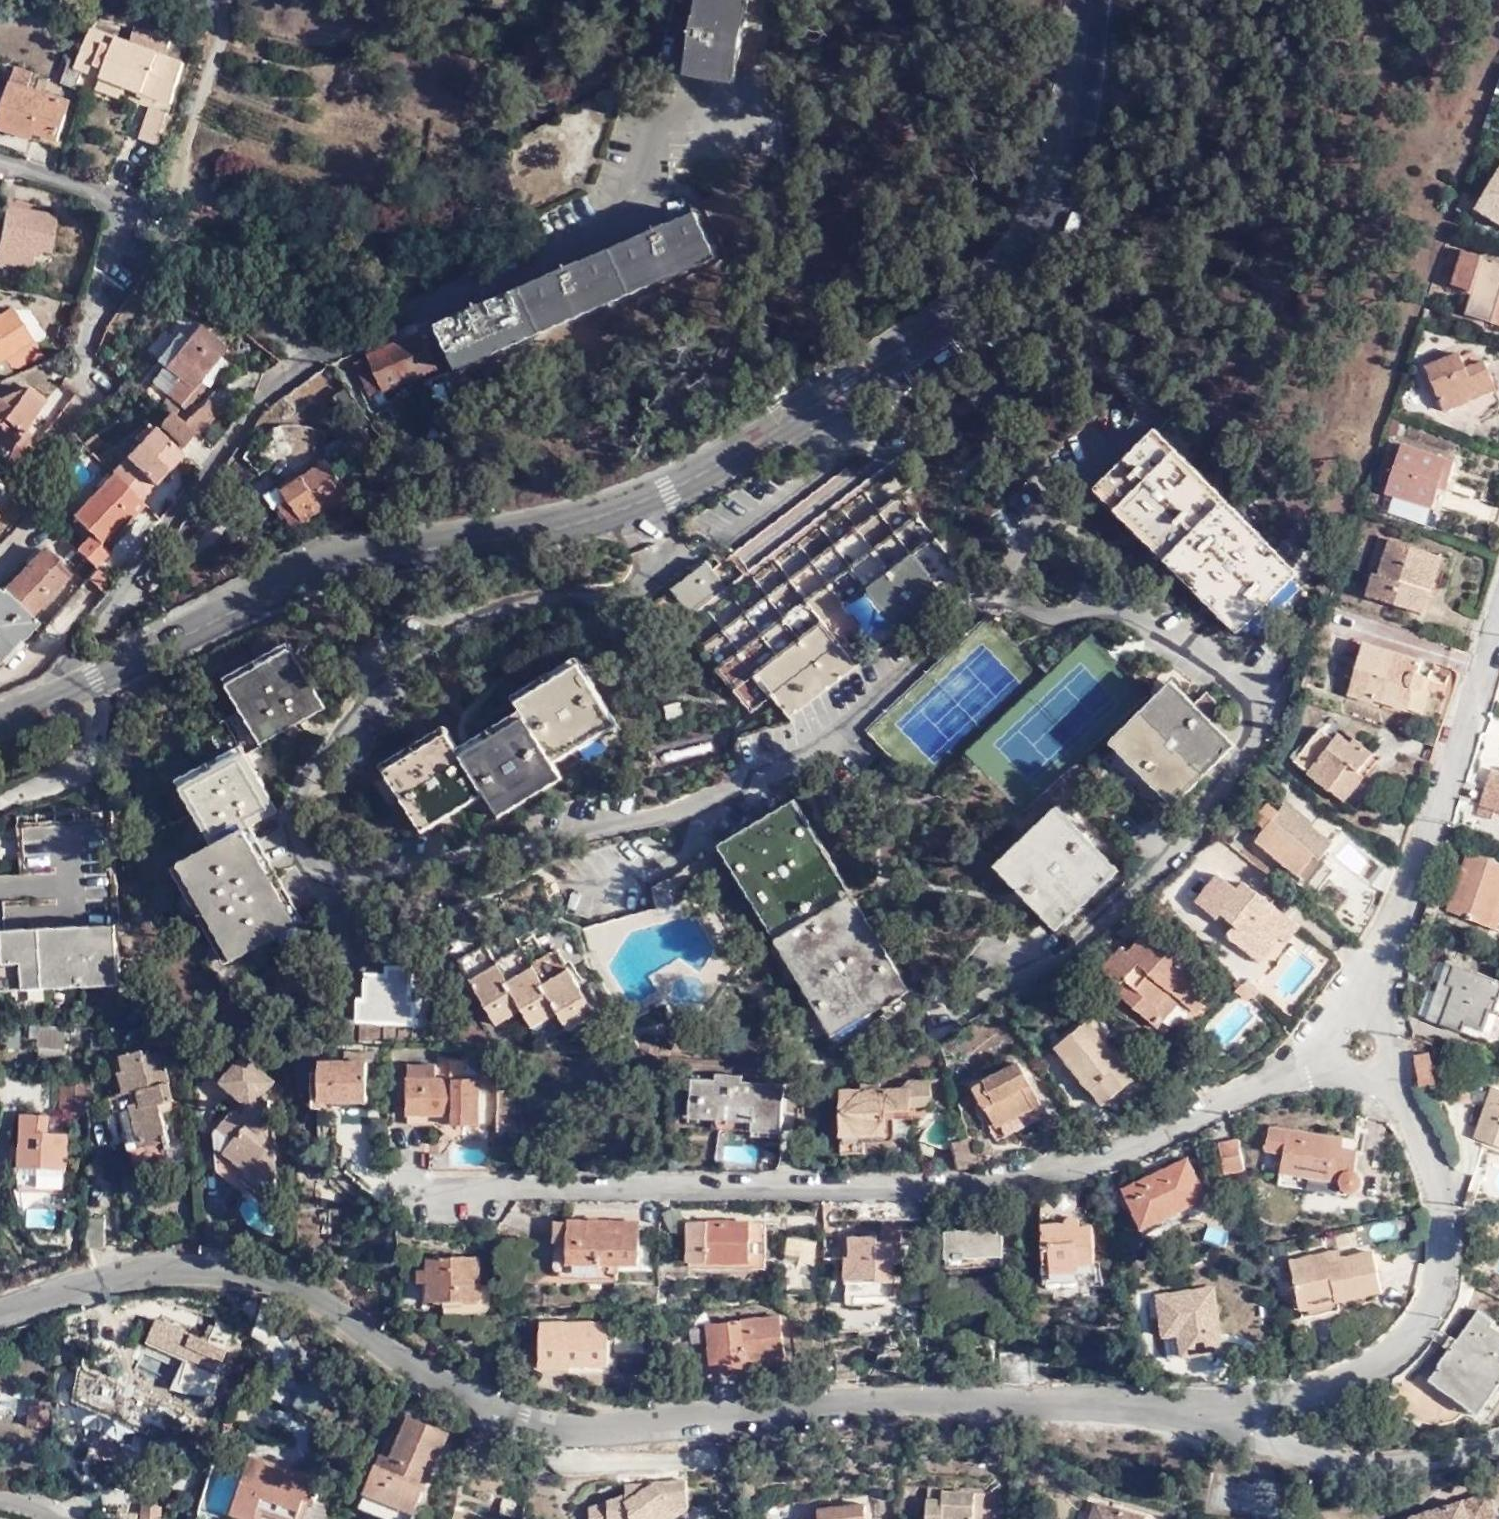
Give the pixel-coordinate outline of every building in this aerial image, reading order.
[(691,69),(735,77),(748,0),(703,0),(691,69)] [(132,30),(87,11),(74,50),(103,62),(126,72),(165,88),(181,50),(168,45),(132,30)] [(153,15),(136,11),(132,30),(168,45),(170,31),(153,30),(153,15)] [(172,18),(153,15),(153,30),(170,31),(172,18)] [(9,53),(6,65),(25,70),(29,58),(9,53)] [(126,72),(103,62),(98,74),(122,83),(126,72)] [(6,65),(0,84),(0,113),(30,123),(33,114),(50,120),(55,108),(53,108),(62,82),(25,70),(6,65)] [(160,95),(145,88),(132,119),(148,125),(160,95)] [(33,114),(30,123),(47,129),(50,120),(33,114)] [(1477,209),(1498,222),(1498,171),(1477,209)] [(11,197),(1,196),(0,203),(0,208),(8,210),(11,197)] [(11,197),(8,210),(0,208),(0,251),(13,254),(16,236),(38,241),(46,205),(11,197)] [(718,256),(698,212),(441,323),(460,369),(718,256)] [(1463,250),(1452,286),(1473,292),(1467,314),(1498,325),(1498,261),(1463,250)] [(21,325),(0,299),(0,341),(21,325)] [(191,310),(180,322),(162,350),(176,362),(162,380),(181,394),(204,372),(195,364),(213,341),(220,332),(191,310)] [(162,350),(180,322),(174,317),(154,344),(162,350)] [(417,328),(408,324),(370,342),(369,347),(368,352),(370,356),(420,334),(417,328)] [(1463,328),(1428,347),(1451,388),(1498,363),(1498,356),(1485,332),(1471,340),(1463,328)] [(0,346),(0,352),(2,357),(13,353),(26,348),(30,346),(22,332),(0,346)] [(434,368),(420,334),(370,356),(356,363),(371,396),(373,395),(382,391),(434,368)] [(223,350),(213,341),(195,364),(204,372),(223,350)] [(176,362),(162,350),(147,368),(162,380),(176,362)] [(14,449),(31,425),(15,413),(35,383),(17,370),(2,390),(0,389),(0,440),(14,449)] [(158,389),(153,394),(163,402),(167,405),(171,400),(158,389)] [(177,412),(190,423),(213,402),(200,391),(177,412)] [(167,405),(163,402),(153,413),(179,434),(190,423),(177,412),(167,405)] [(106,458),(109,460),(136,484),(150,469),(148,467),(176,437),(146,414),(106,458)] [(1459,438),(1406,421),(1391,468),(1444,485),(1459,438)] [(77,433),(87,441),(98,433),(90,423),(77,433)] [(1294,578),(1149,437),(1101,487),(1244,625),(1294,578)] [(328,454),(299,473),(296,469),(267,489),(283,513),(287,511),(294,522),(305,515),(306,516),(350,487),(328,454)] [(94,533),(137,485),(136,484),(109,460),(66,507),(81,522),(68,539),(86,556),(101,540),(94,533)] [(898,462),(892,466),(895,472),(906,488),(915,482),(898,462)] [(895,472),(892,466),(864,487),(850,469),(740,555),(749,568),(729,585),(709,560),(674,588),(712,638),(702,646),(751,712),(774,694),(792,717),(857,666),(838,644),(863,626),(880,649),(961,584),(953,571),(904,490),(906,488),(895,472)] [(953,571),(961,584),(970,577),(927,522),(904,490),(953,571)] [(1439,526),(1391,510),(1380,545),(1376,544),(1370,565),(1418,581),(1425,558),(1429,560),(1439,526)] [(25,605),(66,562),(40,538),(0,583),(0,640),(3,636),(10,642),(35,614),(25,605)] [(95,580),(102,570),(88,557),(79,568),(95,580)] [(240,664),(271,725),(337,692),(303,630),(240,664)] [(1348,694),(1421,714),(1432,680),(1425,678),(1418,672),(1422,661),(1363,644),(1348,694)] [(618,726),(582,665),(517,703),(527,719),(554,764),(618,726)] [(1178,689),(1118,749),(1168,800),(1229,740),(1178,689)] [(527,719),(463,756),(486,795),(499,817),(562,779),(554,764),(527,719)] [(1344,802),(1364,777),(1359,772),(1373,755),(1354,739),(1350,744),(1339,735),(1335,740),(1322,729),(1295,762),(1344,802)] [(306,906),(281,859),(260,871),(249,853),(255,849),(238,819),(255,809),(288,793),(255,733),(190,768),(221,828),(188,845),(239,943),(306,906)] [(449,733),(385,772),(423,833),(486,795),(463,756),(449,733)] [(1490,774),(1486,788),(1467,782),(1461,799),(1480,805),(1477,815),(1492,820),(1495,811),(1498,812),(1498,777),(1490,774)] [(119,800),(28,800),(27,878),(7,878),(7,907),(0,908),(0,967),(119,968),(119,800)] [(1268,804),(1255,820),(1266,829),(1256,841),(1299,875),(1314,857),(1319,861),(1321,859),(1333,844),(1285,805),(1278,813),(1268,804)] [(791,807),(727,844),(782,937),(845,899),(791,807)] [(260,871),(281,859),(255,809),(238,819),(255,849),(249,853),(260,871)] [(1062,815),(1002,872),(1051,924),(1111,866),(1062,815)] [(1468,853),(1447,911),(1497,929),(1498,923),(1498,864),(1468,853)] [(1314,857),(1299,875),(1310,884),(1327,863),(1321,859),(1319,861),(1314,857)] [(1278,938),(1292,920),(1244,884),(1239,891),(1218,875),(1197,903),(1216,918),(1219,914),(1236,927),(1228,938),(1252,956),(1270,932),(1278,938)] [(1349,886),(1324,921),(1356,947),(1375,917),(1367,911),(1373,902),(1349,886)] [(845,899),(782,937),(838,1032),(902,995),(845,899)] [(1299,926),(1292,920),(1278,938),(1285,944),(1299,926)] [(1214,992),(1146,932),(1127,954),(1121,949),(1103,970),(1120,985),(1115,991),(1157,1028),(1181,1000),(1196,1013),(1214,992)] [(1270,932),(1252,956),(1259,962),(1278,938),(1270,932)] [(595,1015),(559,949),(533,964),(523,947),(497,961),(487,944),(459,960),(496,1026),(523,1011),(532,1028),(558,1013),(568,1030),(595,1015)] [(1498,1002),(1498,980),(1447,961),(1426,1019),(1462,1032),(1466,1023),(1484,1029),(1491,1010),(1496,1012),(1498,1002)] [(408,1003),(411,969),(389,967),(389,976),(369,975),(367,1001),(362,1000),(361,1021),(412,1025),(413,1003),(408,1003)] [(1248,979),(1243,984),(1253,995),(1255,997),(1260,992),(1248,979)] [(1253,995),(1243,984),(1236,991),(1247,1002),(1253,995)] [(68,1007),(42,1006),(41,1026),(68,1026),(68,1007)] [(1134,1080),(1088,1022),(1056,1047),(1102,1106),(1134,1080)] [(68,1026),(41,1026),(40,1044),(67,1044),(68,1026)] [(339,1029),(299,1028),(300,1072),(324,1074),(324,1046),(339,1046),(339,1029)] [(353,1036),(353,1045),(372,1046),(382,1046),(381,1037),(353,1036)] [(157,1129),(184,1123),(177,1096),(188,1093),(175,1039),(156,1043),(154,1038),(137,1042),(144,1078),(135,1080),(125,1083),(131,1104),(142,1101),(151,1099),(157,1129)] [(416,1098),(440,1099),(441,1089),(462,1090),(463,1099),(488,1100),(488,1055),(445,1054),(446,1039),(418,1038),(416,1098)] [(144,1078),(137,1042),(127,1044),(135,1080),(144,1078)] [(238,1123),(234,1128),(264,1153),(278,1138),(283,1130),(284,1110),(279,1109),(280,1090),(272,1081),(283,1068),(251,1042),(230,1069),(251,1085),(261,1095),(253,1106),(241,1096),(227,1112),(238,1123)] [(353,1045),(339,1046),(324,1046),(324,1074),(325,1083),(373,1082),(372,1046),(353,1045)] [(1429,1055),(1416,1057),(1421,1086),(1434,1084),(1429,1055)] [(1040,1104),(1020,1064),(985,1082),(995,1103),(986,1108),(996,1127),(992,1129),(997,1140),(1005,1136),(999,1125),(1019,1115),(1040,1104)] [(96,1096),(97,1067),(76,1066),(75,1097),(96,1096)] [(715,1080),(691,1079),(689,1119),(729,1121),(730,1106),(753,1108),(752,1132),(781,1134),(784,1085),(742,1082),(742,1076),(716,1074),(715,1080)] [(910,1081),(902,1090),(840,1091),(842,1136),(865,1136),(886,1135),(885,1111),(894,1111),(909,1110),(909,1107),(924,1107),(930,1098),(929,1081),(910,1081)] [(995,1103),(985,1082),(975,1087),(986,1108),(995,1103)] [(251,1085),(241,1096),(253,1106),(261,1095),(251,1085)] [(1493,1087),(1473,1143),(1498,1152),(1498,1089),(1493,1087)] [(72,1112),(55,1111),(56,1093),(29,1091),(24,1164),(69,1166),(72,1112)] [(149,1131),(157,1129),(151,1099),(142,1101),(149,1131)] [(893,1136),(894,1111),(885,1111),(886,1135),(865,1136),(865,1143),(886,1142),(891,1140),(893,1136)] [(1019,1115),(999,1125),(1005,1136),(1025,1126),(1019,1115)] [(188,1136),(184,1123),(157,1129),(149,1131),(152,1145),(188,1136)] [(1344,1139),(1270,1127),(1266,1150),(1285,1153),(1280,1185),(1342,1194),(1343,1189),(1351,1193),(1358,1191),(1361,1188),(1363,1181),(1361,1175),(1355,1171),(1358,1151),(1343,1149),(1344,1139)] [(264,1153),(234,1128),(227,1137),(252,1158),(250,1160),(254,1165),(255,1164),(273,1180),(282,1171),(284,1144),(278,1138),(264,1153)] [(865,1136),(842,1136),(842,1153),(865,1153),(865,1143),(865,1136)] [(1245,1170),(1239,1141),(1219,1144),(1225,1174),(1245,1170)] [(1129,1187),(1136,1200),(1130,1203),(1140,1223),(1174,1207),(1177,1213),(1207,1199),(1188,1159),(1129,1187)] [(1129,1187),(1124,1189),(1130,1203),(1136,1200),(1129,1187)] [(1140,1223),(1143,1230),(1177,1213),(1174,1207),(1140,1223)] [(1065,1224),(1042,1225),(1044,1263),(1051,1263),(1052,1273),(1078,1272),(1077,1266),(1094,1265),(1094,1263),(1093,1227),(1080,1227),(1080,1220),(1073,1216),(1067,1218),(1065,1224)] [(749,1221),(688,1222),(689,1263),(750,1262),(749,1221)] [(765,1221),(749,1221),(750,1262),(765,1262),(765,1221)] [(567,1278),(618,1279),(618,1264),(569,1263),(570,1222),(554,1222),(554,1265),(557,1273),(567,1278)] [(638,1264),(638,1223),(570,1222),(569,1263),(618,1264),(638,1264)] [(892,1263),(901,1263),(899,1224),(880,1225),(881,1240),(877,1240),(877,1236),(849,1237),(850,1257),(845,1257),(846,1284),(893,1281),(892,1263)] [(948,1259),(1003,1256),(1002,1235),(998,1236),(998,1225),(970,1226),(970,1232),(946,1233),(948,1259)] [(1329,1260),(1328,1253),(1291,1261),(1303,1318),(1339,1310),(1338,1303),(1382,1293),(1373,1250),(1341,1257),(1329,1260)] [(1328,1253),(1329,1260),(1341,1257),(1339,1250),(1328,1253)] [(1003,1256),(948,1259),(948,1268),(1004,1266),(1003,1256)] [(479,1286),(479,1257),(427,1258),(427,1270),(418,1270),(418,1283),(428,1283),(428,1302),(445,1302),(480,1302),(479,1286)] [(1051,1263),(1044,1263),(1045,1284),(1079,1283),(1079,1286),(1104,1285),(1100,1263),(1094,1263),(1094,1265),(1077,1266),(1078,1272),(1052,1273),(1051,1263)] [(893,1281),(846,1284),(847,1305),(857,1305),(856,1297),(894,1295),(893,1281)] [(490,1286),(479,1286),(480,1302),(445,1302),(445,1314),(480,1314),(487,1311),(491,1303),(490,1286)] [(1498,1387),(1498,1330),(1492,1326),(1495,1322),(1478,1311),(1439,1365),(1440,1366),(1430,1381),(1479,1415),(1498,1387)] [(778,1317),(707,1324),(711,1364),(783,1356),(778,1317)] [(209,1341),(157,1319),(148,1340),(188,1357),(181,1384),(214,1394),(232,1334),(215,1327),(209,1341)] [(541,1323),(541,1369),(571,1369),(571,1366),(608,1366),(609,1324),(541,1323)] [(176,1411),(78,1368),(73,1401),(148,1434),(150,1427),(165,1434),(176,1411)] [(50,1402),(30,1401),(28,1426),(48,1427),(50,1402)] [(401,1407),(394,1423),(398,1426),(386,1460),(370,1454),(354,1494),(403,1514),(440,1424),(401,1407)] [(398,1426),(394,1423),(384,1420),(370,1454),(386,1460),(398,1426)] [(305,1500),(312,1478),(252,1457),(234,1508),(256,1516),(260,1505),(302,1518),(329,1518),(326,1508),(305,1500)] [(627,1471),(600,1475),(602,1484),(628,1480),(627,1471)] [(919,1473),(917,1488),(933,1490),(933,1480),(933,1474),(919,1473)] [(1482,1476),(1456,1484),(1459,1499),(1485,1491),(1482,1476)] [(602,1484),(603,1493),(573,1498),(576,1518),(608,1518),(607,1517),(618,1515),(639,1512),(634,1479),(628,1480),(602,1484)] [(970,1518),(963,1518),(965,1482),(933,1480),(933,1490),(917,1488),(916,1518),(970,1518)] [(963,1518),(970,1518),(972,1482),(965,1482),(963,1518)] [(1456,1484),(1377,1506),(1381,1518),(1474,1518),(1492,1514),(1485,1491),(1459,1499),(1456,1484)] [(867,1514),(865,1490),(817,1495),(818,1505),(798,1507),(799,1518),(858,1518),(857,1516),(867,1514)] [(1140,1507),(1090,1491),(1081,1518),(1136,1518),(1140,1507)] [(142,1502),(142,1518),(160,1518),(161,1503),(142,1502)]
